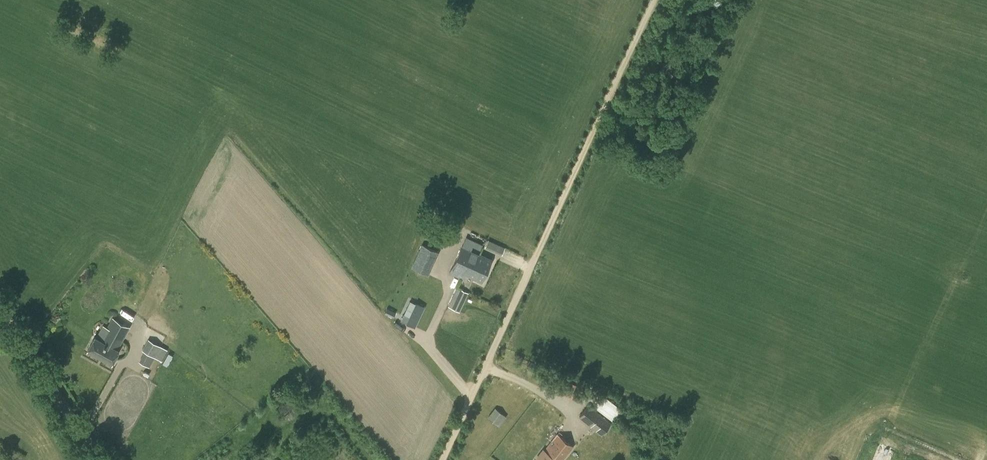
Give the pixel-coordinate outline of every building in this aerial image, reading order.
[(485,247),(493,251),(497,243),(488,240),(485,247)] [(412,267),(419,270),(428,274),(439,253),(422,245),(412,267)] [(482,282),(492,258),(462,245),(452,268),(482,282)] [(459,312),(468,293),(457,287),(448,306),(459,312)] [(404,313),(400,320),(415,327),(425,306),(416,301),(410,315),(404,313)] [(396,312),(387,308),(385,313),(393,317),(396,312)] [(117,349),(129,327),(113,318),(101,340),(95,337),(88,350),(112,363),(119,350),(117,349)] [(160,346),(148,340),(143,350),(155,357),(160,346)] [(170,352),(166,364),(171,366),(175,354),(170,352)] [(588,404),(579,417),(602,434),(611,422),(588,404)] [(497,424),(505,415),(496,408),(488,417),(497,424)] [(537,459),(563,459),(573,447),(558,435),(546,450),(543,448),(535,459),(537,459)]
